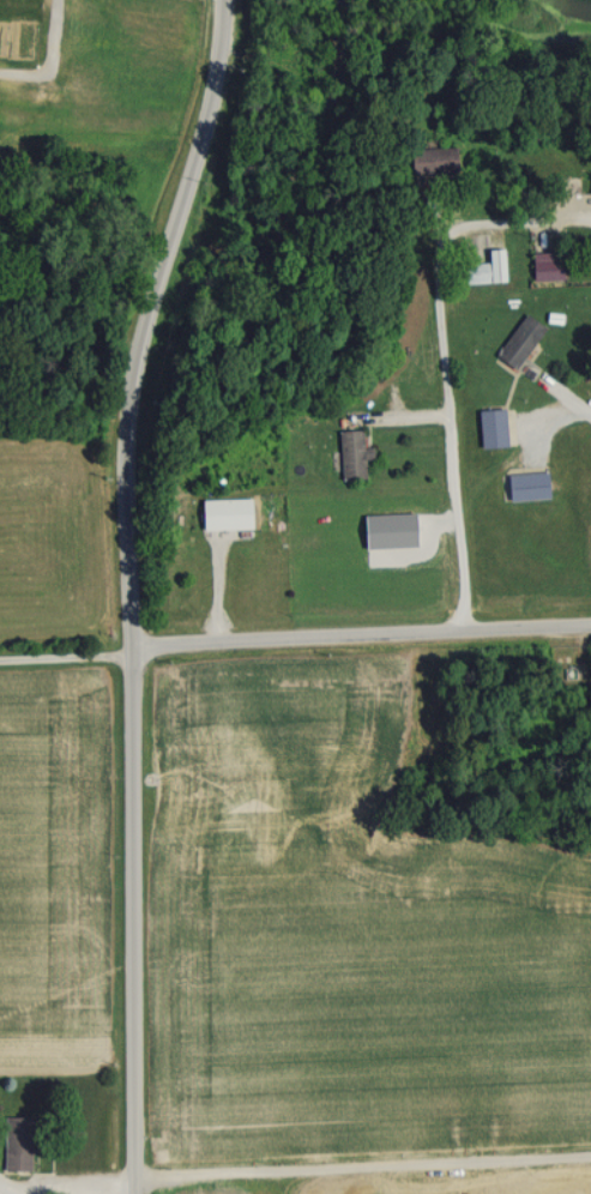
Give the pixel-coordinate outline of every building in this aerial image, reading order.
[(455,147),(413,147),(413,176),(455,176),(455,147)] [(503,282),(502,249),(487,249),(487,262),(463,262),(464,282),(503,282)] [(532,259),(532,279),(560,279),(560,259),(532,259)] [(544,328),(524,314),(493,355),(513,370),(544,328)] [(478,447),(504,448),(504,410),(478,409),(478,447)] [(506,500),(546,500),(546,472),(506,472),(506,500)] [(249,498),(199,498),(199,528),(249,528),(249,498)] [(31,1116),(4,1115),(3,1169),(30,1170),(31,1116)]
